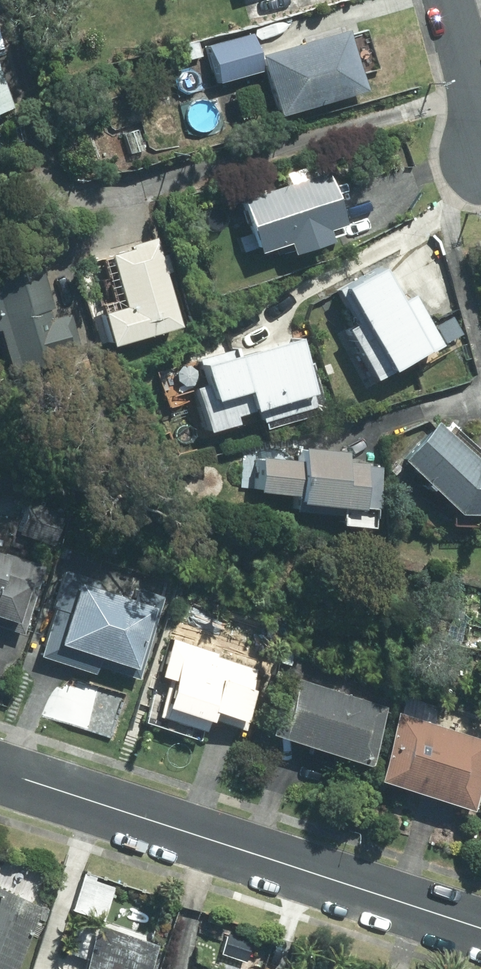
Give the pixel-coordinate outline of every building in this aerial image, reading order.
[(272,116),(363,90),(346,30),(255,55),(249,34),(203,47),(213,84),(259,71),(272,116)] [(10,107),(0,77),(0,110),(10,107)] [(320,172),(232,199),(249,253),(280,243),(283,254),(324,241),(320,230),(337,225),(320,172)] [(124,248),(101,254),(116,307),(93,313),(102,346),(174,326),(149,237),(123,244),(124,248)] [(38,265),(0,275),(0,360),(6,383),(55,371),(51,354),(76,347),(67,314),(47,319),(44,310),(49,308),(38,265)] [(375,268),(336,288),(378,370),(430,344),(406,296),(393,303),(375,268)] [(292,337),(194,364),(199,384),(187,387),(200,431),(230,423),(228,415),(252,408),(256,422),(311,406),(292,337)] [(395,459),(451,514),(480,514),(480,462),(473,462),(432,422),(395,459)] [(289,495),(289,503),(353,509),(353,507),(375,509),(379,467),(358,465),(359,463),(339,461),(340,452),(295,447),(293,460),(253,456),(249,491),(289,495)] [(18,634),(43,567),(2,552),(1,555),(0,555),(0,627),(18,634)] [(134,679),(162,598),(135,589),(130,601),(94,588),(96,581),(62,570),(49,609),(52,610),(36,655),(90,673),(93,665),(134,679)] [(213,652),(167,638),(155,676),(165,679),(156,707),(201,721),(205,710),(237,719),(252,669),(212,656),(213,652)] [(262,734),(363,767),(383,707),(281,674),(262,734)] [(463,810),(480,755),(480,741),(392,713),(371,780),(463,810)] [(37,907),(0,890),(0,968),(7,968),(37,907)] [(154,945),(94,923),(77,968),(145,968),(154,945)] [(211,961),(209,968),(236,968),(211,961)]
